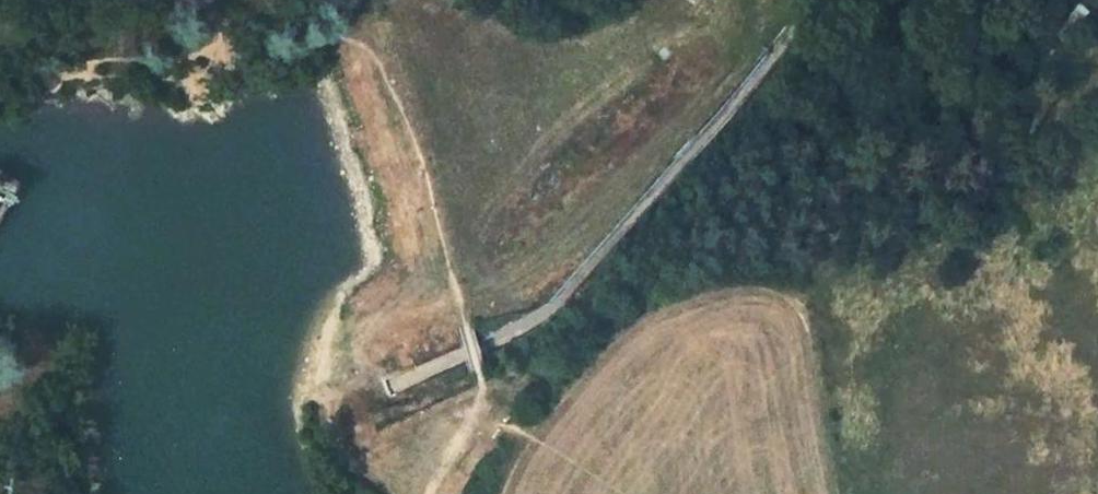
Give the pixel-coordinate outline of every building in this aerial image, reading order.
[(0,171),(0,217),(21,185),(0,171)]
